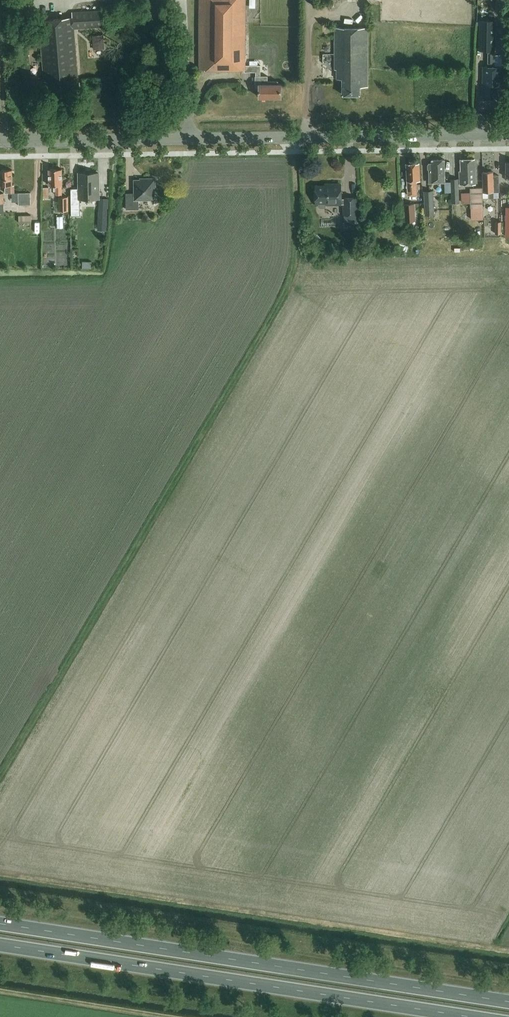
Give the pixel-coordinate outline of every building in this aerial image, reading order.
[(281,83),(278,83),(278,81),(268,81),(268,76),(261,76),(261,65),(246,65),(246,0),(200,0),(200,69),(245,69),(245,71),(256,72),(256,76),(255,76),(255,84),(259,84),(259,97),(281,97),(281,83)] [(73,28),(105,25),(103,9),(72,12),(72,17),(39,20),(45,81),(47,81),(48,91),(52,90),(53,100),(73,98),(72,88),(79,88),(73,28)] [(504,67),(495,67),(496,21),(479,20),(478,50),(487,51),(487,67),(483,67),(483,97),(498,97),(498,85),(504,85),(504,67)] [(360,86),(368,86),(368,27),(335,27),(335,69),(337,69),(337,78),(343,78),(343,94),(360,94),(360,86)] [(103,35),(93,36),(94,46),(104,45),(103,35)] [(460,184),(476,184),(475,158),(461,159),(461,171),(460,171),(460,184)] [(429,182),(445,182),(444,159),(432,159),(432,163),(429,163),(428,164),(428,168),(429,169),(429,182)] [(416,180),(420,180),(419,163),(407,164),(409,195),(417,194),(416,180)] [(62,185),(62,168),(49,169),(49,185),(56,185),(56,194),(62,194),(62,185)] [(5,191),(5,192),(15,192),(14,184),(13,184),(12,169),(0,169),(0,185),(5,185),(5,191)] [(493,172),(493,171),(483,172),(483,192),(489,192),(489,198),(494,198),(494,192),(500,192),(499,175),(493,175),(493,172)] [(99,198),(99,173),(79,173),(79,188),(71,188),(71,206),(80,206),(80,198),(99,198)] [(126,193),(126,209),(139,209),(139,199),(155,199),(155,187),(156,187),(156,178),(147,178),(147,179),(134,179),(135,192),(126,193)] [(459,179),(451,179),(452,204),(460,204),(459,179)] [(316,186),(316,204),(318,204),(318,206),(320,207),(325,207),(326,206),(326,204),(344,203),(344,214),(345,214),(345,226),(358,225),(357,197),(344,197),(344,198),(341,198),(341,184),(331,184),(331,186),(316,186)] [(483,187),(471,188),(472,219),(484,219),(483,187)] [(426,215),(435,215),(434,191),(424,191),(426,215)] [(19,205),(31,204),(31,192),(19,193),(19,205)] [(59,211),(69,210),(69,196),(59,196),(59,211)] [(100,198),(98,230),(107,230),(109,198),(100,198)] [(416,221),(415,203),(404,204),(406,222),(416,221)] [(57,225),(64,226),(66,216),(59,215),(57,225)]
